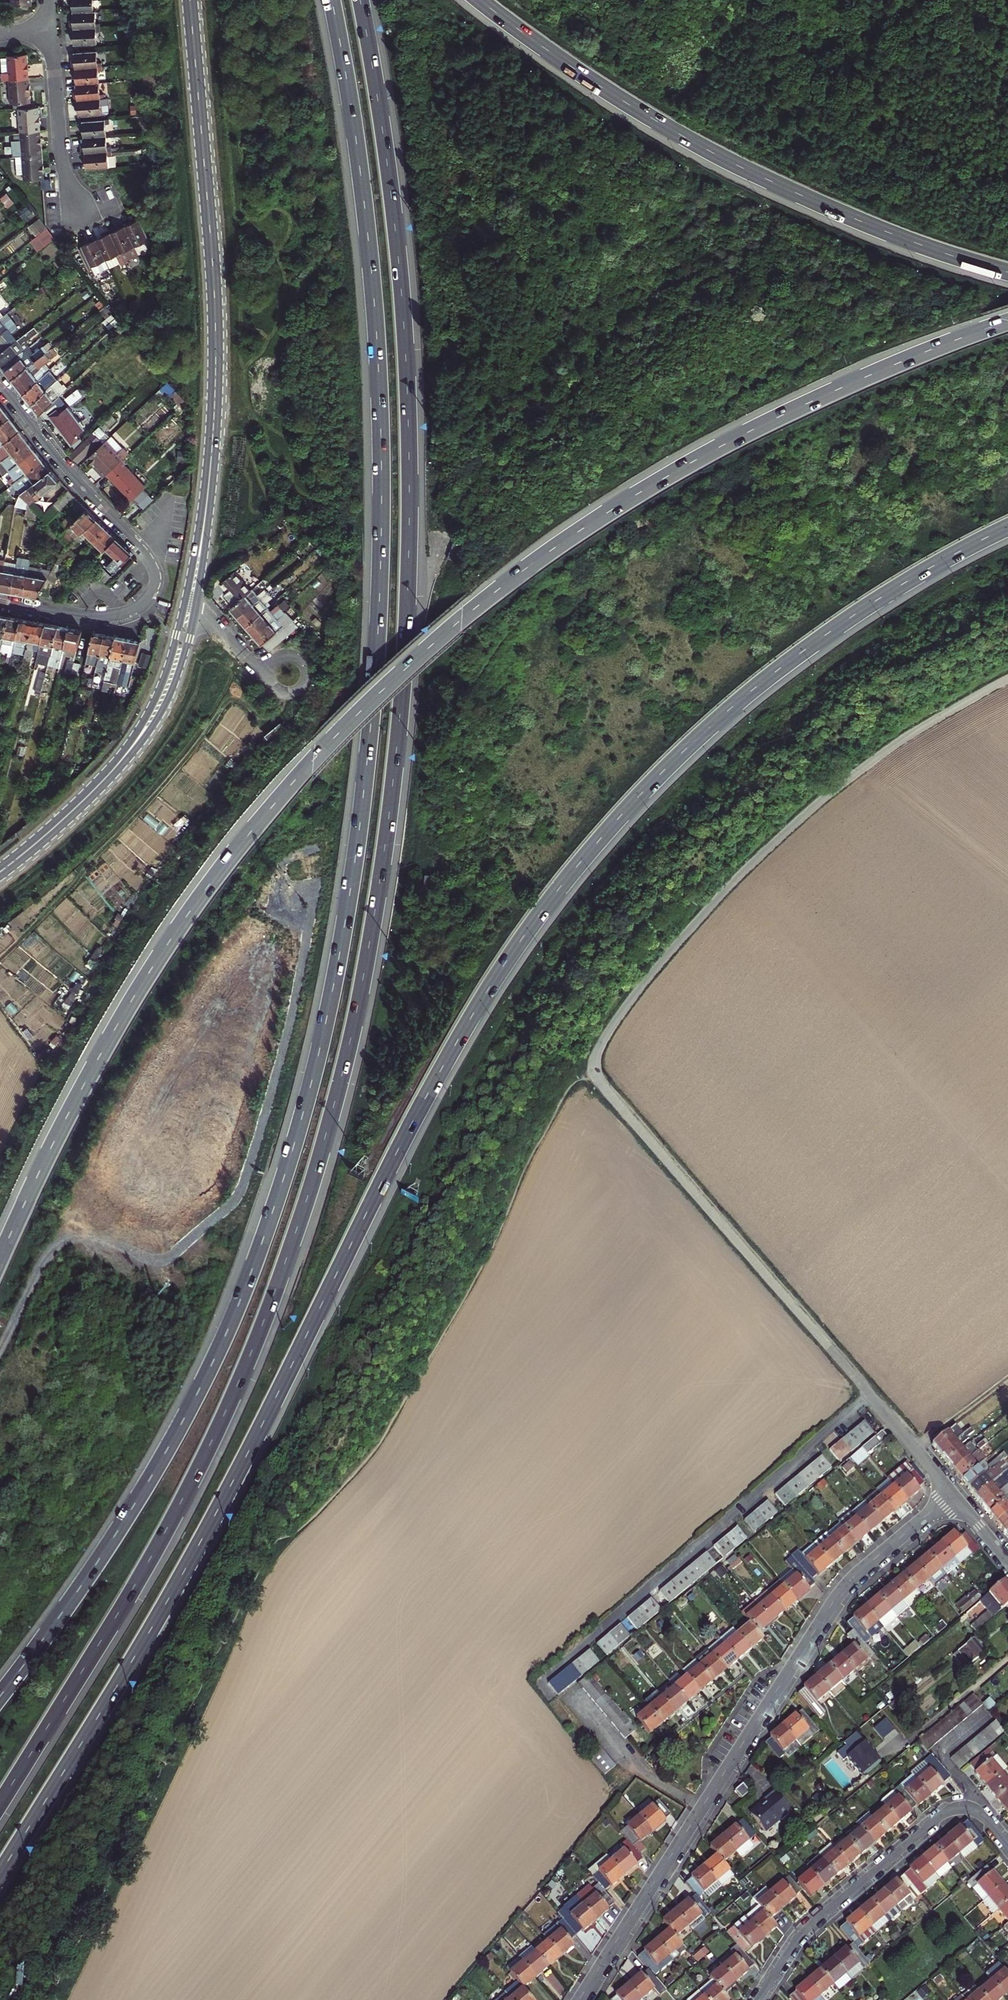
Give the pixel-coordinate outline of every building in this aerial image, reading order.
[(73,4),(73,12),(94,12),(93,0),(69,0),(69,1),(69,5),(73,4)] [(73,20),(70,20),(70,24),(70,28),(100,28),(100,24),(96,24),(96,11),(94,12),(73,12),(73,20)] [(100,28),(70,28),(71,33),(71,38),(74,37),(74,45),(97,44),(96,32),(100,32),(100,28)] [(97,51),(74,52),(75,60),(72,60),(72,64),(72,69),(102,67),(102,63),(98,63),(97,51)] [(27,54),(7,56),(7,57),(1,58),(2,73),(1,73),(1,80),(9,80),(29,78),(28,71),(29,71),(29,68),(28,64),(27,54)] [(102,67),(72,69),(73,73),(73,78),(76,78),(77,84),(99,83),(98,71),(105,71),(105,67),(102,67)] [(29,78),(9,80),(10,104),(31,102),(30,97),(30,92),(31,92),(30,85),(29,78)] [(99,83),(77,84),(77,91),(74,91),(74,96),(74,100),(104,98),(104,94),(100,94),(99,83)] [(104,98),(74,100),(75,105),(75,109),(78,109),(79,117),(107,115),(109,113),(108,98),(104,98)] [(39,107),(18,109),(20,132),(40,131),(40,124),(40,121),(40,117),(39,117),(39,107)] [(110,123),(109,119),(79,122),(80,126),(80,131),(83,131),(84,137),(106,136),(105,123),(110,123)] [(40,131),(20,132),(21,140),(22,156),(42,155),(41,145),(42,145),(42,141),(41,138),(40,131)] [(106,136),(84,137),(84,144),(81,144),(81,149),(82,153),(112,151),(111,147),(107,147),(106,136)] [(16,157),(22,156),(21,140),(14,141),(15,157),(16,157)] [(112,151),(82,153),(82,158),(82,162),(85,162),(86,169),(109,168),(108,155),(112,155),(112,151)] [(22,156),(16,157),(17,174),(23,174),(24,181),(44,179),(43,172),(44,172),(44,169),(43,165),(42,155),(22,156)] [(10,198),(4,202),(9,207),(14,203),(10,198)] [(27,206),(20,211),(24,217),(32,212),(27,206)] [(153,248),(151,244),(138,217),(134,219),(130,221),(131,224),(125,226),(134,247),(145,242),(149,250),(153,248)] [(39,219),(33,223),(41,233),(47,228),(45,226),(39,219)] [(33,223),(29,226),(37,236),(41,233),(33,223)] [(138,255),(134,247),(125,226),(119,229),(117,226),(113,228),(109,230),(124,263),(139,257),(138,255)] [(37,236),(30,241),(38,251),(55,238),(47,228),(41,233),(37,236)] [(121,265),(124,263),(109,230),(105,232),(101,234),(102,237),(96,240),(105,260),(116,255),(121,265)] [(109,267),(105,260),(96,240),(90,242),(89,239),(84,241),(80,243),(94,275),(109,267)] [(145,242),(134,247),(138,255),(149,250),(145,242)] [(116,255),(105,260),(109,267),(110,270),(121,265),(116,255)] [(68,256),(60,261),(64,266),(72,261),(68,256)] [(17,340),(12,333),(17,329),(17,325),(8,313),(4,315),(0,318),(0,353),(17,340)] [(0,353),(0,364),(3,367),(28,347),(29,347),(25,342),(38,331),(35,327),(17,340),(0,353)] [(28,347),(3,367),(7,373),(12,379),(56,345),(57,345),(53,339),(33,354),(28,347)] [(60,350),(56,345),(12,379),(18,386),(23,394),(44,375),(50,370),(45,364),(50,360),(49,359),(60,350)] [(44,375),(52,385),(58,380),(50,370),(44,375)] [(31,404),(52,385),(44,375),(23,394),(27,399),(31,404)] [(52,385),(31,404),(35,409),(39,414),(45,409),(62,393),(65,390),(58,380),(52,385)] [(155,394),(158,397),(165,391),(170,396),(176,390),(168,382),(155,394)] [(70,404),(71,406),(83,396),(78,389),(66,398),(70,404)] [(170,396),(179,406),(180,405),(185,400),(176,390),(170,396)] [(66,398),(62,393),(45,409),(49,414),(49,415),(60,430),(72,445),(72,444),(75,449),(83,441),(78,435),(79,434),(85,428),(83,426),(85,424),(82,420),(79,421),(68,406),(70,404),(66,398)] [(10,417),(5,411),(0,404),(0,425),(10,417)] [(176,410),(180,415),(185,410),(180,405),(179,406),(176,410)] [(117,420),(115,418),(118,415),(115,412),(83,441),(75,449),(71,453),(74,457),(81,465),(88,458),(103,444),(110,437),(105,431),(117,420)] [(0,425),(0,446),(20,430),(15,424),(10,417),(0,425)] [(0,446),(0,452),(2,454),(0,456),(0,463),(2,461),(5,459),(7,461),(9,460),(7,457),(28,440),(23,435),(20,430),(0,446)] [(110,437),(103,444),(88,458),(105,476),(107,474),(121,461),(129,454),(111,435),(110,437)] [(10,470),(12,468),(35,450),(31,445),(28,440),(7,457),(9,460),(7,461),(5,459),(2,461),(0,463),(0,472),(3,476),(8,472),(10,470)] [(16,482),(18,480),(20,478),(22,480),(24,479),(22,476),(43,460),(39,454),(35,450),(12,468),(10,470),(8,472),(13,478),(16,482)] [(179,451),(178,461),(186,462),(187,452),(179,451)] [(13,483),(21,493),(50,470),(46,464),(43,460),(22,476),(24,479),(22,480),(20,478),(18,480),(16,482),(13,483)] [(143,489),(145,487),(121,461),(107,474),(132,500),(134,498),(139,504),(149,495),(143,489)] [(21,493),(20,494),(28,503),(39,515),(47,524),(75,496),(69,490),(45,513),(34,500),(60,480),(55,475),(50,470),(21,493)] [(27,509),(28,503),(20,494),(19,495),(15,506),(27,509)] [(139,504),(144,508),(153,499),(149,495),(139,504)] [(97,518),(87,508),(82,504),(78,499),(66,510),(70,514),(61,523),(66,529),(58,536),(66,544),(68,547),(97,518)] [(38,521),(39,515),(28,503),(27,509),(25,516),(38,521)] [(107,547),(116,538),(97,518),(68,547),(66,544),(52,571),(48,578),(55,583),(72,551),(86,536),(103,552),(107,547)] [(124,563),(132,554),(124,546),(116,538),(107,547),(116,556),(107,566),(114,572),(124,563)] [(18,557),(17,564),(12,592),(18,593),(25,594),(29,568),(26,568),(26,566),(29,566),(30,561),(27,558),(18,557)] [(1,563),(4,563),(0,590),(6,591),(12,592),(17,564),(5,562),(2,561),(1,563)] [(29,568),(25,594),(31,596),(38,597),(48,578),(52,571),(29,566),(26,566),(26,568),(29,568)] [(111,576),(101,566),(95,572),(105,582),(111,576)] [(227,591),(225,593),(229,599),(234,604),(250,590),(234,571),(220,583),(227,591)] [(247,611),(246,610),(238,616),(238,617),(242,621),(246,626),(267,607),(264,604),(283,588),(280,585),(276,588),(274,586),(267,592),(254,604),(255,605),(247,611)] [(234,604),(230,607),(234,612),(238,616),(246,610),(247,611),(255,605),(254,604),(267,592),(265,589),(257,595),(252,589),(250,590),(234,604)] [(250,630),(254,635),(261,628),(263,630),(270,623),(270,622),(289,605),(285,600),(279,605),(275,601),(267,607),(246,626),(250,630)] [(263,630),(261,628),(254,635),(254,636),(258,640),(262,644),(284,626),(278,619),(292,607),(290,604),(289,605),(270,622),(270,623),(263,630)] [(9,617),(3,616),(0,615),(0,645),(2,646),(9,617)] [(15,618),(9,617),(2,646),(1,648),(0,651),(8,653),(13,653),(13,652),(21,619),(15,618)] [(21,619),(13,652),(25,654),(34,622),(28,620),(21,619)] [(40,623),(34,622),(25,654),(22,667),(28,668),(31,657),(33,649),(39,651),(46,624),(40,623)] [(49,664),(59,626),(52,625),(46,624),(39,651),(37,661),(49,664)] [(64,627),(59,626),(49,664),(55,666),(57,658),(62,659),(63,654),(70,628),(64,627)] [(76,629),(70,628),(63,654),(72,657),(72,659),(69,659),(66,673),(71,674),(71,673),(74,662),(82,631),(76,629)] [(97,664),(105,635),(99,634),(94,633),(86,662),(97,664)] [(110,636),(105,635),(97,664),(95,671),(101,673),(104,661),(109,662),(115,637),(110,636)] [(109,662),(101,690),(107,691),(109,685),(109,682),(116,684),(127,639),(121,638),(115,637),(109,662)] [(115,687),(128,690),(140,642),(134,641),(127,639),(116,684),(115,687)] [(141,666),(149,667),(151,654),(143,653),(141,666)] [(74,662),(71,673),(77,674),(80,664),(74,662)] [(41,694),(47,672),(42,671),(36,693),(41,694)] [(432,885),(433,875),(425,874),(424,884),(432,885)] [(997,1396),(1000,1401),(1007,1395),(1007,1390),(1007,1388),(997,1396)] [(874,1434),(864,1422),(853,1432),(863,1444),(874,1434)] [(963,1435),(955,1425),(948,1432),(932,1445),(940,1454),(963,1435)] [(882,1431),(862,1448),(867,1455),(888,1438),(882,1431)] [(863,1444),(853,1432),(841,1441),(851,1453),(860,1446),(863,1444)] [(970,1444),(963,1435),(940,1454),(947,1462),(962,1450),(970,1444)] [(851,1453),(841,1441),(830,1451),(840,1463),(851,1453)] [(977,1452),(970,1444),(962,1450),(947,1462),(954,1471),(977,1452)] [(983,1462),(984,1461),(977,1452),(954,1471),(961,1480),(983,1462)] [(852,1460),(856,1465),(863,1459),(859,1454),(852,1460)] [(1007,1471),(1007,1467),(1006,1464),(1007,1462),(1007,1457),(999,1464),(968,1489),(975,1498),(1007,1471)] [(822,1458),(810,1467),(820,1479),(822,1477),(832,1469),(822,1458)] [(988,1465),(984,1461),(983,1462),(961,1480),(968,1489),(999,1464),(996,1459),(988,1465)] [(847,1473),(855,1467),(850,1461),(842,1468),(847,1473)] [(894,1486),(907,1502),(920,1491),(918,1489),(924,1484),(906,1463),(887,1478),(894,1486)] [(820,1479),(810,1467),(799,1477),(809,1489),(810,1488),(820,1479)] [(1007,1485),(1007,1471),(975,1498),(983,1506),(1007,1485)] [(809,1489),(799,1477),(787,1486),(797,1498),(809,1489)] [(828,1486),(824,1480),(816,1486),(820,1492),(828,1486)] [(983,1506),(990,1515),(1007,1500),(1007,1485),(983,1506)] [(797,1498),(787,1486),(776,1496),(785,1508),(797,1498)] [(881,1497),(894,1512),(907,1502),(894,1486),(881,1497)] [(864,1502),(882,1523),(894,1512),(881,1497),(877,1491),(864,1502)] [(990,1515),(997,1524),(1007,1515),(1007,1500),(990,1515)] [(851,1512),(869,1533),(882,1523),(864,1502),(851,1512)] [(778,1514),(768,1503),(756,1512),(766,1524),(778,1514)] [(766,1524),(756,1512),(745,1522),(755,1533),(766,1524)] [(843,1528),(856,1544),(869,1533),(851,1512),(839,1523),(839,1524),(843,1528)] [(997,1524),(1004,1532),(1007,1529),(1007,1515),(997,1524)] [(839,1524),(827,1534),(831,1539),(843,1528),(839,1524)] [(747,1540),(737,1528),(726,1538),(735,1549),(746,1541),(747,1540)] [(831,1539),(844,1554),(856,1544),(843,1528),(831,1539)] [(814,1544),(831,1565),(844,1554),(831,1539),(827,1534),(826,1533),(814,1544)] [(973,1556),(979,1550),(965,1533),(959,1538),(954,1533),(941,1543),(959,1565),(971,1554),(973,1556)] [(735,1549),(726,1538),(714,1547),(724,1559),(735,1549)] [(959,1565),(941,1543),(928,1554),(946,1575),(959,1565)] [(791,1556),(811,1580),(818,1575),(818,1576),(831,1565),(814,1544),(801,1555),(798,1550),(791,1556)] [(716,1566),(706,1554),(700,1559),(710,1570),(716,1566)] [(946,1575),(928,1554),(916,1564),(929,1580),(934,1586),(946,1575)] [(730,1567),(738,1560),(734,1556),(727,1562),(730,1567)] [(784,1586),(796,1601),(809,1591),(809,1590),(815,1584),(811,1580),(791,1556),(785,1562),(792,1570),(780,1581),(784,1586)] [(710,1570),(700,1559),(695,1563),(704,1575),(708,1573),(710,1570)] [(704,1575),(695,1563),(689,1568),(698,1580),(704,1575)] [(916,1590),(929,1580),(916,1564),(903,1575),(916,1590)] [(698,1580),(689,1568),(683,1573),(693,1585),(695,1583),(698,1580)] [(693,1585),(683,1573),(677,1578),(687,1590),(693,1585)] [(891,1586),(909,1607),(922,1597),(916,1590),(903,1575),(891,1586)] [(687,1590),(677,1578),(671,1583),(681,1595),(682,1594),(687,1590)] [(1007,1605),(1007,1585),(1005,1581),(979,1602),(988,1611),(974,1623),(975,1624),(979,1628),(1005,1607),(1007,1605)] [(681,1595),(671,1583),(666,1587),(675,1599),(681,1595)] [(771,1597),(784,1612),(796,1601),(784,1586),(771,1597)] [(878,1596),(896,1617),(909,1607),(891,1586),(878,1596)] [(675,1599),(666,1587),(660,1592),(670,1604),(675,1599)] [(670,1604),(660,1592),(659,1593),(669,1604),(670,1604)] [(755,1603),(771,1622),(784,1612),(771,1597),(767,1592),(755,1603)] [(967,1600),(971,1605),(980,1598),(975,1592),(967,1600)] [(866,1607),(883,1628),(896,1617),(878,1596),(866,1607)] [(684,1598),(678,1604),(681,1608),(688,1602),(684,1598)] [(965,1598),(956,1605),(963,1612),(971,1605),(967,1600),(965,1598)] [(661,1611),(651,1600),(645,1605),(655,1616),(657,1615),(661,1611)] [(750,1623),(758,1633),(771,1622),(755,1603),(742,1613),(750,1623)] [(655,1616),(645,1605),(639,1610),(648,1622),(655,1616)] [(883,1628),(866,1607),(853,1617),(853,1618),(847,1624),(853,1631),(864,1644),(883,1628)] [(648,1622),(639,1610),(627,1619),(637,1631),(648,1622)] [(669,1610),(662,1616),(666,1622),(674,1615),(669,1610)] [(933,1628),(937,1634),(946,1626),(942,1621),(933,1628)] [(750,1623),(737,1634),(750,1650),(763,1639),(758,1633),(750,1623)] [(629,1638),(619,1626),(608,1636),(618,1647),(619,1646),(629,1638)] [(720,1639),(738,1660),(750,1650),(737,1634),(733,1629),(720,1639)] [(864,1644),(853,1631),(847,1636),(854,1645),(841,1656),(854,1671),(873,1655),(864,1644)] [(919,1641),(923,1646),(930,1640),(926,1635),(919,1641)] [(618,1647),(608,1636),(596,1645),(606,1657),(618,1647)] [(985,1652),(974,1638),(966,1645),(977,1658),(985,1652)] [(708,1650),(725,1671),(738,1660),(720,1639),(708,1650)] [(920,1648),(915,1641),(903,1651),(908,1658),(920,1648)] [(966,1645),(953,1655),(964,1669),(977,1658),(966,1645)] [(695,1660),(712,1681),(725,1671),(708,1650),(695,1660)] [(587,1673),(599,1663),(589,1651),(577,1661),(587,1673)] [(829,1666),(842,1682),(854,1671),(841,1656),(829,1666)] [(687,1676),(700,1692),(712,1681),(695,1660),(682,1671),(687,1676)] [(587,1673),(577,1661),(571,1666),(581,1678),(587,1673)] [(829,1692),(834,1697),(846,1687),(842,1682),(829,1666),(816,1677),(829,1692)] [(593,1680),(589,1675),(578,1684),(583,1689),(593,1680)] [(675,1687),(687,1702),(700,1692),(687,1676),(675,1687)] [(804,1688),(798,1694),(818,1718),(825,1713),(817,1703),(829,1692),(816,1677),(803,1687),(804,1688)] [(593,1680),(583,1689),(587,1694),(597,1685),(593,1680)] [(597,1685),(587,1694),(591,1699),(601,1690),(597,1685)] [(662,1698),(675,1713),(687,1702),(675,1687),(662,1698)] [(601,1690),(591,1699),(595,1704),(606,1695),(601,1690)] [(649,1708),(662,1724),(675,1713),(662,1698),(657,1692),(644,1702),(649,1708)] [(903,1694),(889,1706),(893,1711),(907,1698),(903,1694)] [(606,1695),(595,1704),(599,1709),(610,1700),(606,1695)] [(968,1699),(977,1710),(982,1705),(973,1695),(968,1699)] [(963,1703),(972,1713),(977,1710),(968,1699),(963,1703)] [(610,1700),(599,1709),(603,1713),(614,1705),(610,1700)] [(958,1707),(967,1718),(972,1713),(963,1703),(958,1707)] [(614,1705),(603,1713),(607,1718),(618,1709),(614,1705)] [(953,1711),(962,1722),(967,1718),(958,1707),(953,1711)] [(649,1708),(636,1719),(649,1734),(662,1724),(649,1708)] [(618,1709),(607,1718),(611,1723),(622,1714),(618,1709)] [(782,1726),(799,1746),(812,1736),(813,1736),(818,1731),(802,1711),(796,1716),(795,1715),(782,1726)] [(948,1715),(957,1726),(962,1722),(953,1711),(948,1715)] [(622,1714),(611,1723),(616,1728),(626,1719),(622,1714)] [(944,1720),(952,1730),(957,1726),(948,1715),(944,1720)] [(626,1719),(616,1728),(620,1733),(630,1724),(626,1719)] [(939,1724),(948,1734),(952,1730),(944,1720),(939,1724)] [(990,1725),(999,1736),(1004,1731),(995,1721),(990,1725)] [(620,1733),(625,1739),(635,1730),(630,1724),(620,1733)] [(934,1728),(943,1738),(948,1734),(939,1724),(934,1728)] [(985,1729),(994,1740),(999,1736),(990,1725),(985,1729)] [(800,1747),(799,1746),(782,1726),(769,1737),(771,1738),(764,1744),(778,1760),(785,1754),(788,1758),(800,1747)] [(929,1732),(938,1742),(943,1738),(934,1728),(929,1732)] [(980,1733),(989,1744),(994,1740),(985,1729),(980,1733)] [(924,1736),(933,1746),(938,1742),(929,1732),(924,1736)] [(843,1761),(847,1757),(862,1775),(879,1760),(857,1733),(844,1743),(846,1746),(837,1753),(843,1761)] [(976,1738),(984,1748),(989,1744),(980,1733),(976,1738)] [(919,1740),(928,1751),(933,1746),(924,1736),(919,1740)] [(971,1742),(980,1752),(984,1748),(976,1738),(971,1742)] [(921,1756),(927,1751),(920,1742),(914,1747),(921,1756)] [(966,1746),(975,1756),(980,1752),(971,1742),(966,1746)] [(961,1750),(970,1761),(975,1756),(966,1746),(961,1750)] [(599,1747),(588,1755),(592,1760),(603,1752),(599,1747)] [(989,1749),(970,1765),(976,1772),(975,1773),(986,1786),(1001,1773),(1007,1769),(996,1755),(996,1756),(991,1751),(989,1749)] [(956,1754),(965,1765),(970,1761),(961,1750),(956,1754)] [(603,1752),(592,1760),(596,1765),(607,1757),(603,1752)] [(956,1754),(951,1758),(960,1769),(965,1765),(956,1754)] [(951,1778),(932,1756),(911,1773),(913,1775),(930,1796),(943,1785),(951,1778)] [(607,1757),(596,1765),(600,1770),(611,1762),(607,1757)] [(605,1775),(615,1767),(611,1762),(600,1770),(605,1775)] [(986,1786),(996,1799),(1007,1789),(1007,1781),(1001,1773),(986,1786)] [(930,1796),(913,1775),(893,1791),(910,1812),(917,1806),(918,1807),(930,1796)] [(743,1784),(735,1791),(742,1799),(749,1792),(743,1784)] [(996,1799),(1007,1811),(1007,1810),(1007,1789),(996,1799)] [(885,1808),(898,1823),(911,1812),(910,1812),(893,1791),(881,1802),(885,1808)] [(790,1811),(774,1792),(764,1800),(767,1803),(762,1807),(761,1806),(751,1815),(765,1832),(790,1811)] [(665,1821),(671,1816),(659,1801),(640,1817),(653,1832),(666,1822),(665,1821)] [(873,1818),(886,1834),(898,1823),(885,1808),(873,1818)] [(860,1829),(873,1844),(886,1834),(873,1818),(868,1813),(856,1824),(860,1829)] [(645,1850),(640,1843),(653,1832),(640,1817),(621,1833),(627,1841),(639,1855),(645,1850)] [(964,1858),(984,1841),(968,1821),(961,1827),(960,1827),(947,1837),(960,1853),(964,1858)] [(736,1852),(740,1857),(753,1847),(736,1826),(723,1837),(736,1852)] [(848,1840),(861,1855),(873,1844),(860,1829),(848,1840)] [(805,1839),(807,1842),(818,1833),(815,1830),(805,1839)] [(717,1856),(723,1863),(736,1852),(723,1837),(710,1847),(717,1856)] [(948,1863),(960,1853),(947,1837),(935,1848),(948,1863)] [(800,1843),(803,1848),(808,1843),(807,1842),(805,1839),(800,1843)] [(835,1850),(848,1865),(861,1855),(848,1840),(835,1850)] [(643,1860),(639,1855),(627,1841),(608,1857),(624,1877),(637,1866),(637,1865),(643,1860)] [(819,1856),(836,1876),(848,1865),(835,1850),(830,1844),(818,1855),(819,1856)] [(922,1858),(939,1879),(952,1868),(948,1863),(935,1848),(922,1858)] [(588,1872),(599,1885),(604,1892),(611,1887),(624,1877),(608,1857),(607,1855),(588,1872)] [(723,1863),(717,1856),(704,1866),(717,1882),(721,1887),(734,1876),(723,1863)] [(819,1856),(806,1866),(810,1871),(823,1887),(836,1876),(819,1856)] [(920,1895),(939,1879),(922,1858),(909,1869),(910,1870),(904,1875),(920,1895)] [(696,1895),(697,1898),(717,1882),(704,1866),(691,1877),(692,1878),(685,1883),(696,1895)] [(987,1867),(967,1883),(983,1902),(1004,1886),(992,1872),(987,1867)] [(823,1887),(810,1871),(797,1882),(810,1897),(823,1887)] [(920,1895),(904,1875),(897,1880),(884,1890),(901,1911),(920,1895)] [(770,1893),(783,1908),(796,1898),(795,1897),(801,1891),(789,1877),(770,1893)] [(579,1901),(596,1921),(609,1910),(608,1909),(615,1904),(604,1892),(599,1885),(579,1901)] [(983,1902),(994,1915),(999,1911),(1007,1903),(1007,1891),(1004,1886),(983,1902)] [(759,1906),(770,1919),(783,1908),(770,1893),(765,1888),(752,1898),(759,1906)] [(888,1922),(901,1911),(884,1890),(871,1901),(888,1922)] [(688,1926),(692,1930),(704,1920),(704,1919),(710,1913),(697,1898),(696,1895),(689,1901),(689,1900),(676,1911),(688,1926)] [(583,1932),(596,1921),(579,1901),(566,1911),(564,1909),(558,1914),(563,1920),(576,1936),(582,1931),(583,1932)] [(871,1901),(859,1912),(876,1932),(888,1922),(871,1901)] [(1007,1922),(1007,1903),(999,1911),(1007,1922)] [(746,1917),(764,1938),(777,1927),(770,1919),(759,1906),(746,1917)] [(670,1930),(676,1937),(688,1926),(676,1911),(663,1922),(670,1930)] [(876,1932),(859,1912),(846,1922),(846,1923),(840,1928),(853,1944),(857,1948),(876,1932)] [(726,1933),(737,1945),(744,1954),(750,1949),(751,1949),(764,1938),(746,1917),(726,1933)] [(576,1936),(563,1920),(543,1936),(548,1942),(561,1957),(574,1946),(570,1941),(576,1936)] [(657,1941),(673,1960),(686,1949),(676,1937),(670,1930),(657,1941)] [(648,1969),(654,1976),(673,1960),(657,1941),(644,1951),(644,1952),(638,1957),(648,1969)] [(548,1942),(535,1952),(548,1967),(561,1957),(548,1942)] [(833,1959),(846,1975),(850,1980),(869,1964),(857,1948),(853,1944),(847,1949),(846,1948),(833,1959)] [(723,1967),(736,1982),(749,1971),(748,1971),(754,1966),(744,1954),(737,1945),(730,1951),(735,1957),(723,1967)] [(523,1963),(536,1978),(548,1967),(535,1952),(532,1947),(519,1958),(523,1963)] [(833,1985),(846,1975),(833,1959),(821,1970),(833,1985)] [(523,1963),(510,1973),(518,1983),(523,1989),(536,1978),(523,1963)] [(712,1980),(723,1993),(736,1982),(723,1967),(710,1978),(712,1980)] [(641,1999),(643,1999),(655,1990),(657,1993),(664,1988),(654,1976),(648,1969),(642,1975),(641,1974),(628,1985),(641,1999)] [(808,1980),(821,1996),(833,1985),(821,1970),(808,1980)] [(1005,1970),(992,1981),(1004,1997),(1007,1994),(1007,1975),(1005,1970)] [(833,1985),(838,1990),(850,1980),(846,1975),(833,1985)] [(706,1999),(728,1999),(723,1993),(712,1980),(699,1991),(706,1999)] [(821,1996),(808,1980),(795,1991),(796,1992),(790,1997),(792,1999),(824,1999),(821,1996)] [(986,1999),(1000,1999),(1004,1997),(992,1981),(979,1991),(986,1999)] [(518,1983),(505,1993),(510,1999),(532,1999),(523,1989),(518,1983)] [(628,1985),(615,1996),(616,1996),(612,1999),(641,1999),(628,1985)] [(965,1999),(986,1999),(979,1991),(974,1986),(962,1997),(965,1999)] [(699,1991),(688,1999),(706,1999),(699,1991)]
